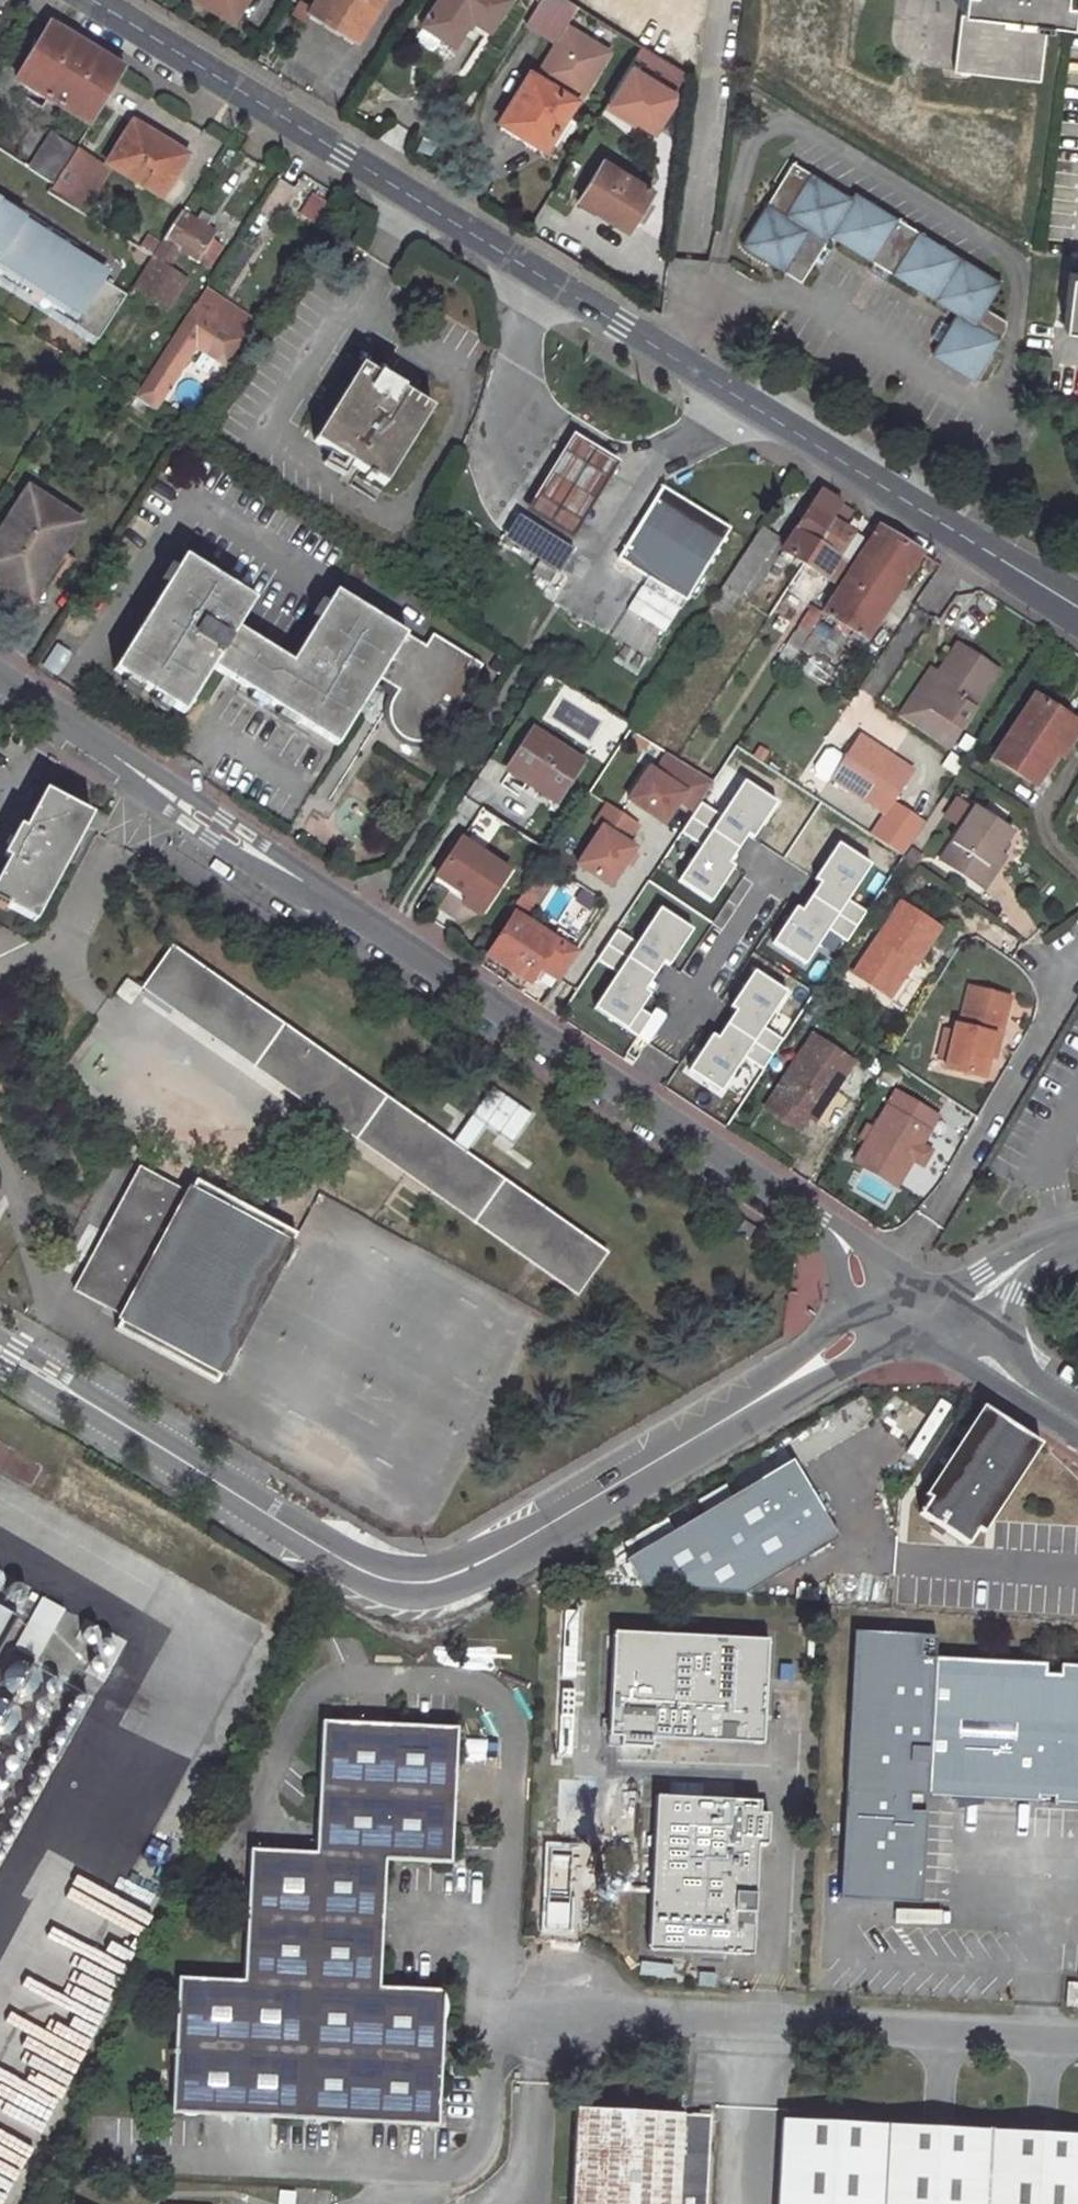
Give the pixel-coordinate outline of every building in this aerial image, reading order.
[(241,0),(200,0),(229,18),(241,0)] [(379,0),(294,0),(355,38),(379,0)] [(421,24),(452,44),(469,18),(487,29),(504,0),(436,0),(421,24)] [(535,74),(570,96),(575,88),(580,91),(605,51),(563,24),(575,5),(567,0),(537,0),(523,24),(554,44),(535,74)] [(984,3),(983,8),(1017,13),(1017,23),(957,14),(951,70),(1039,82),(1046,26),(1036,25),(1038,9),(1055,11),(1057,0),(958,0),(984,3)] [(49,23),(17,79),(93,126),(125,70),(49,23)] [(638,44),(604,100),(651,128),(669,97),(669,88),(680,69),(638,44)] [(535,74),(528,70),(498,121),(543,149),(574,98),(570,96),(535,74)] [(575,99),(580,91),(575,88),(570,96),(574,98),(575,99)] [(188,153),(136,121),(109,165),(161,197),(188,153)] [(77,149),(50,132),(27,167),(55,184),(77,149)] [(608,163),(602,159),(578,199),(627,228),(651,188),(632,177),(637,168),(613,154),(608,163)] [(888,271),(954,311),(947,324),(936,341),(929,353),(970,379),(1002,328),(1002,319),(983,306),(999,281),(853,190),(849,196),(790,161),(739,245),(798,282),(810,261),(821,244),(827,233),(872,261),(888,271)] [(331,203),(315,193),(301,214),(317,224),(331,203)] [(98,338),(127,293),(95,272),(100,265),(0,202),(0,276),(98,338)] [(203,212),(197,221),(183,212),(180,210),(133,284),(168,305),(186,277),(167,266),(179,246),(208,264),(220,245),(211,239),(216,232),(207,227),(213,218),(203,212)] [(821,244),(810,261),(818,266),(823,258),(829,248),(821,244)] [(888,271),(872,261),(867,269),(875,274),(883,279),(888,271)] [(1067,272),(1061,324),(1077,326),(1077,274),(1067,272)] [(204,289),(194,305),(220,321),(229,305),(204,289)] [(197,345),(227,364),(245,337),(255,321),(229,305),(220,321),(194,305),(135,396),(157,410),(178,374),(197,345)] [(934,326),(928,335),(936,341),(947,324),(939,318),(934,326)] [(431,412),(360,368),(312,444),(380,488),(431,412)] [(564,430),(516,507),(563,537),(611,459),(564,430)] [(684,598),(717,546),(730,527),(662,485),(617,556),(657,581),(684,598)] [(810,506),(784,549),(804,563),(842,504),(822,492),(813,508),(810,506)] [(28,498),(0,540),(0,585),(3,587),(0,592),(0,598),(23,614),(78,533),(28,498)] [(867,544),(842,528),(853,511),(842,504),(804,563),(823,576),(838,553),(855,563),(867,544)] [(726,613),(776,537),(760,527),(711,603),(726,613)] [(846,638),(859,647),(921,553),(879,527),(867,544),(855,563),(823,612),(850,631),(846,638)] [(530,569),(547,581),(555,569),(538,558),(530,569)] [(293,719),(337,746),(363,704),(372,687),(378,678),(395,688),(390,699),(388,706),(387,715),(389,724),(396,733),(400,737),(403,739),(413,741),(424,740),(432,737),(441,731),(445,726),(482,665),(444,641),(443,642),(435,654),(424,647),(334,592),(325,606),(316,622),(290,664),(234,629),(251,601),(183,559),(174,574),(164,590),(114,671),(126,679),(141,688),(154,697),(168,706),(181,714),(211,668),(249,692),(265,702),(277,709),(293,719)] [(164,590),(174,574),(166,569),(156,585),(164,590)] [(651,589),(679,607),(684,598),(657,581),(651,589)] [(308,617),(316,622),(325,606),(317,602),(308,617)] [(821,615),(812,609),(786,650),(795,655),(821,615)] [(432,635),(424,647),(435,654),(443,642),(432,635)] [(998,671),(957,645),(937,676),(920,703),(912,698),(900,718),(936,741),(948,722),(959,730),(998,671)] [(937,676),(929,670),(912,698),(920,703),(937,676)] [(141,688),(126,679),(121,686),(136,695),(141,688)] [(368,707),(378,691),(372,687),(363,704),(368,707)] [(245,699),(260,709),(265,702),(249,692),(245,699)] [(149,704),(164,713),(168,706),(154,697),(149,704)] [(1067,721),(1032,700),(993,764),(1033,788),(1052,758),(1046,754),(1067,721)] [(273,717),(288,726),(293,719),(277,709),(273,717)] [(1058,762),(1077,728),(1067,721),(1046,754),(1052,758),(1058,762)] [(936,741),(948,749),(959,730),(948,722),(936,741)] [(585,759),(536,728),(510,768),(533,783),(538,776),(562,793),(585,759)] [(913,775),(858,740),(845,761),(833,754),(825,756),(814,773),(816,780),(828,788),(832,782),(887,816),(913,775)] [(653,772),(680,789),(674,799),(689,808),(705,782),(663,756),(653,772)] [(653,772),(644,766),(623,798),(659,821),(674,799),(680,789),(653,772)] [(84,827),(87,821),(100,828),(106,815),(94,809),(91,815),(79,809),(88,792),(57,776),(49,792),(48,791),(27,830),(22,827),(6,858),(11,860),(0,881),(0,900),(36,919),(84,827)] [(603,805),(593,821),(597,824),(624,841),(635,825),(603,805)] [(1012,833),(976,811),(940,866),(984,894),(996,874),(989,870),(999,854),(1012,833)] [(84,827),(97,834),(100,828),(87,821),(84,827)] [(624,841),(597,824),(572,863),(604,883),(629,845),(624,841)] [(455,837),(431,874),(462,894),(457,902),(473,913),(502,868),(455,837)] [(814,898),(728,845),(701,889),(751,918),(749,921),(786,944),(814,898)] [(996,874),(1006,858),(999,854),(989,870),(996,874)] [(530,907),(542,887),(531,880),(518,900),(530,907)] [(848,901),(836,930),(849,936),(861,907),(848,901)] [(634,941),(616,929),(597,958),(614,968),(591,1005),(623,1026),(689,925),(658,905),(634,941)] [(940,931),(901,906),(853,979),(883,999),(907,963),(913,967),(916,969),(940,931)] [(575,954),(515,915),(489,956),(531,982),(538,971),(557,983),(575,954)] [(173,946),(143,988),(578,1294),(607,1251),(173,946)] [(883,999),(889,1003),(913,967),(907,963),(883,999)] [(720,1090),(785,988),(754,968),(689,1070),(720,1090)] [(1009,996),(970,987),(961,1025),(956,1024),(954,1032),(948,1061),(946,1067),(983,1076),(984,1069),(992,1038),(997,1039),(1009,996)] [(763,1027),(748,1058),(764,1066),(780,1036),(763,1027)] [(954,1032),(947,1030),(939,1059),(948,1061),(954,1032)] [(856,1063),(815,1037),(768,1110),(802,1132),(810,1119),(817,1124),(819,1121),(838,1091),(856,1063)] [(984,1069),(990,1070),(997,1039),(992,1038),(984,1069)] [(511,1142),(532,1112),(490,1084),(453,1139),(467,1148),(484,1124),(511,1142)] [(936,1112),(898,1089),(856,1158),(895,1181),(936,1112)] [(819,1121),(832,1130),(851,1100),(838,1091),(819,1121)] [(188,1191),(140,1166),(76,1289),(122,1314),(115,1329),(214,1381),(295,1231),(194,1178),(188,1191)] [(981,1408),(922,1498),(928,1501),(918,1516),(966,1547),(976,1532),(982,1536),(1040,1446),(981,1408)] [(638,1585),(744,1596),(836,1541),(790,1463),(624,1563),(638,1585)] [(14,1650),(35,1661),(62,1612),(41,1600),(14,1650)] [(17,1617),(0,1608),(0,1648),(17,1617)] [(925,1793),(932,1655),(933,1632),(852,1628),(839,1896),(919,1900),(924,1810),(907,1810),(907,1792),(925,1793)] [(652,1737),(762,1744),(764,1714),(757,1713),(757,1703),(764,1703),(769,1639),(615,1632),(608,1734),(622,1735),(621,1744),(652,1746),(652,1737)] [(925,1793),(1037,1798),(1037,1793),(1052,1794),(1052,1800),(1077,1801),(1077,1736),(1075,1735),(1076,1719),(1077,1719),(1077,1663),(1059,1662),(1059,1673),(1045,1672),(1046,1661),(932,1655),(925,1793)] [(364,1723),(320,1721),(314,1833),(313,1851),(264,1849),(246,1848),(239,1977),(175,1974),(168,2109),(222,2112),(253,2113),(354,2118),(382,2120),(437,2123),(442,2040),(444,1986),(373,1983),(375,1946),(377,1910),(380,1857),(450,1861),(452,1811),(454,1779),(457,1728),(364,1723)] [(654,1796),(645,1950),(709,1954),(710,1947),(721,1947),(720,1955),(749,1957),(756,1845),(767,1845),(769,1814),(757,1813),(758,1802),(654,1796)] [(599,1886),(601,1891),(602,1891),(607,1892),(610,1890),(611,1885),(608,1881),(605,1880),(600,1882),(599,1886)] [(709,1954),(720,1955),(721,1947),(710,1947),(709,1954)] [(1066,2010),(1077,2010),(1077,1985),(1067,1984),(1066,2010)] [(682,2114),(577,2109),(572,2203),(677,2203),(682,2114)] [(677,2203),(704,2203),(708,2115),(682,2114),(677,2203)] [(1034,2134),(932,2128),(884,2126),(781,2120),(777,2203),(1077,2203),(1077,2136),(1034,2134)] [(279,2190),(277,2203),(295,2203),(296,2192),(279,2190)]
